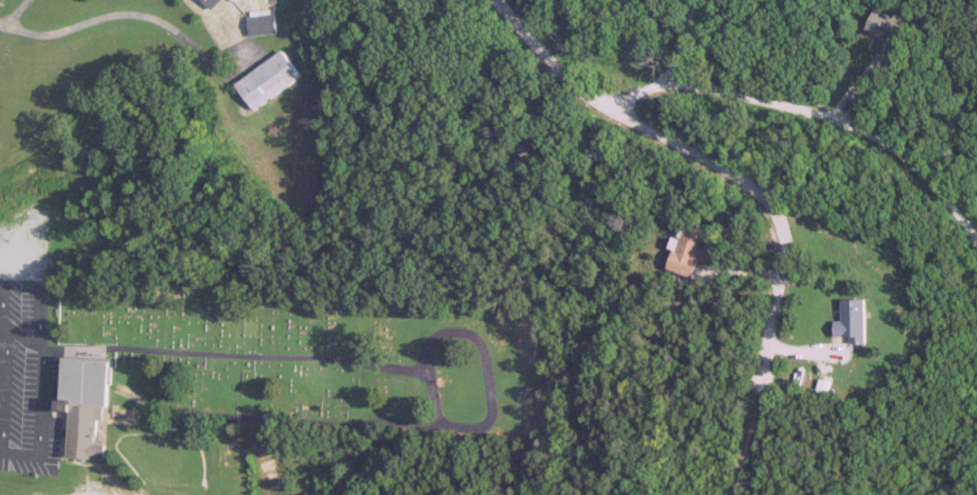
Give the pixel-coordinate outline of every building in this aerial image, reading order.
[(208,9),(217,0),(199,0),(208,9)] [(879,36),(873,48),(890,56),(905,23),(873,7),(863,28),(879,36)] [(246,11),(246,33),(272,33),(272,11),(246,11)] [(298,76),(278,49),(231,84),(250,110),(298,76)] [(702,229),(681,224),(677,237),(671,235),(663,268),(690,275),(702,229)] [(862,297),(837,297),(837,320),(829,320),(829,336),(847,336),(847,342),(862,342),(862,297)] [(63,456),(101,458),(102,442),(93,442),(94,418),(105,419),(108,359),(59,356),(56,399),(66,399),(63,456)]
